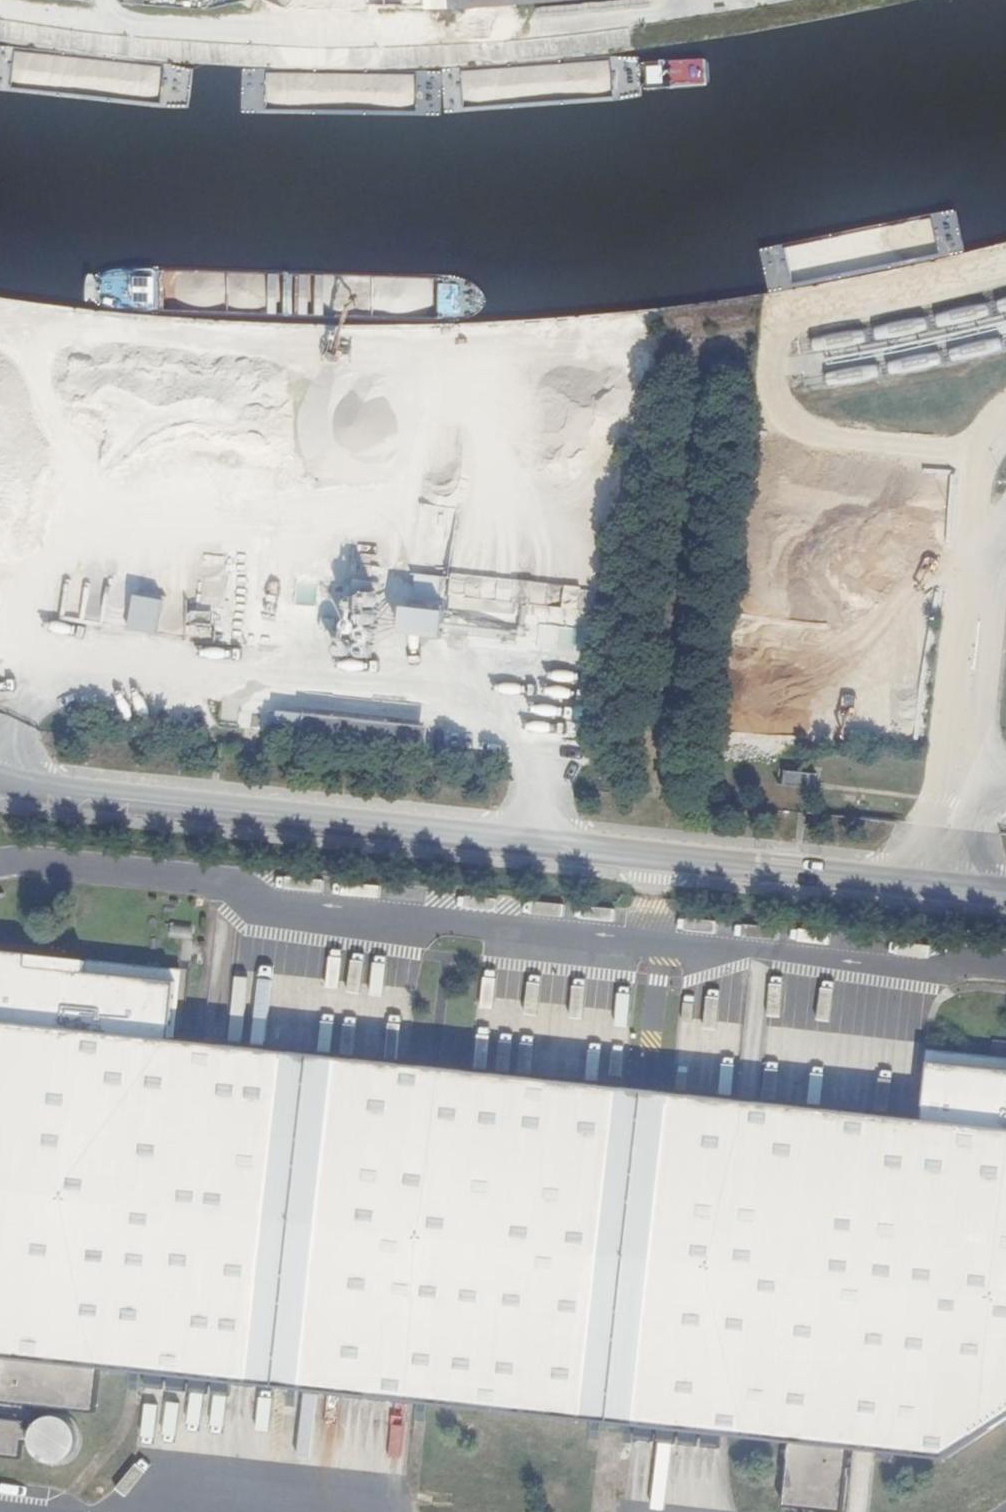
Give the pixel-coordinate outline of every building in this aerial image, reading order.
[(414,13),(599,1),(605,0),(413,0),(414,13)] [(452,616),(482,626),(485,619),(491,622),(498,601),(461,589),(452,616)] [(808,772),(790,769),(789,786),(807,787),(808,772)] [(946,1460),(1005,1421),(1005,1072),(931,1064),(924,1122),(172,1036),(179,979),(31,962),(33,949),(0,945),(0,1398),(93,1408),(98,1364),(788,1442),(781,1506),(827,1511),(840,1511),(847,1449),(946,1460)] [(63,1465),(82,1432),(47,1411),(27,1445),(63,1465)] [(20,1455),(22,1419),(0,1418),(0,1454),(20,1455)]
